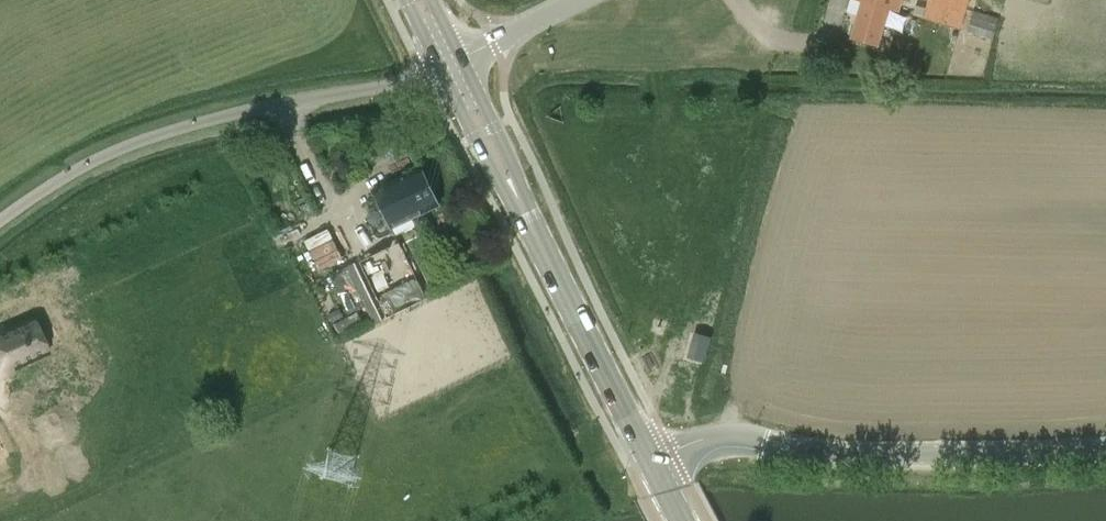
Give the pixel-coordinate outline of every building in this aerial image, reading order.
[(889,8),(898,11),(902,0),(859,0),(862,1),(851,38),(878,46),(889,8)] [(969,0),(928,0),(922,18),(961,30),(969,0)] [(999,18),(975,11),(968,32),(993,39),(999,18)] [(372,190),(391,229),(439,206),(420,167),(372,190)] [(383,320),(428,298),(399,241),(354,263),(383,320)] [(31,316),(0,332),(0,379),(15,371),(14,369),(49,351),(31,316)] [(704,361),(711,335),(693,331),(686,355),(704,361)]
